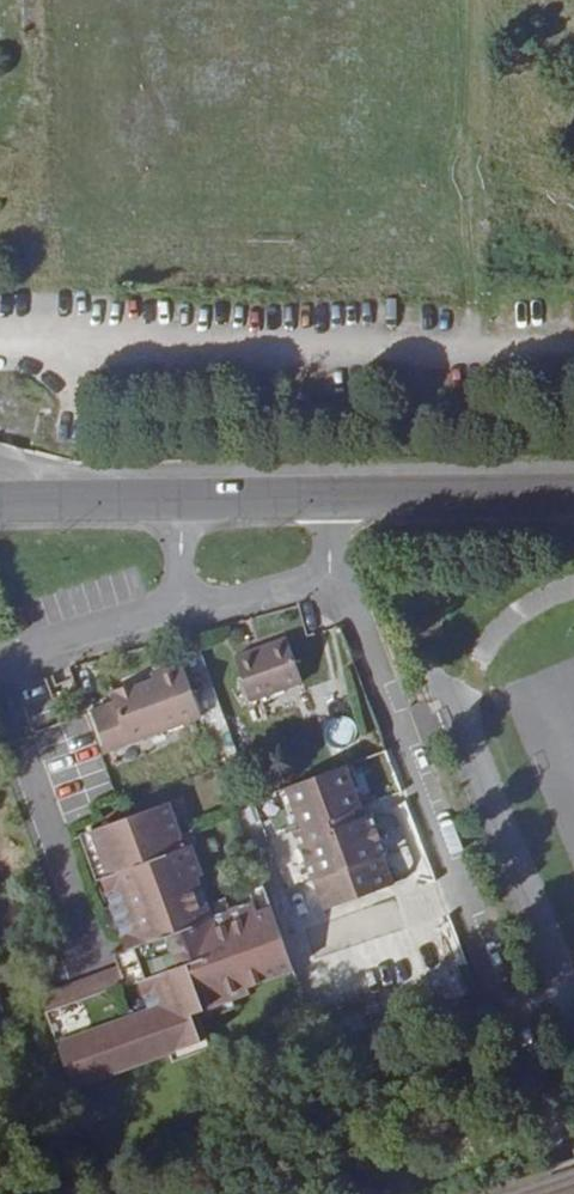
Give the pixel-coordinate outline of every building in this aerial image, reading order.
[(234,658),(250,701),(304,682),(288,638),(234,658)] [(153,678),(184,667),(182,661),(151,672),(153,678)] [(91,711),(106,751),(201,717),(184,667),(153,678),(140,683),(139,680),(109,691),(113,704),(91,711)] [(96,756),(78,765),(88,786),(106,777),(96,756)] [(347,804),(331,761),(272,783),(286,823),(279,826),(298,877),(301,875),(311,905),(379,880),(369,851),(372,850),(367,835),(362,822),(357,808),(349,811),(343,813),(340,806),(347,804)] [(291,962),(270,904),(256,909),(252,898),(228,907),(210,914),(206,903),(199,888),(192,891),(186,877),(200,872),(190,844),(183,847),(178,834),(167,803),(92,830),(107,875),(101,877),(126,947),(112,952),(116,964),(41,992),(74,1081),(167,1046),(203,1033),(193,1006),(190,999),(200,996),(203,1003),(233,991),(246,986),(245,980),(291,962)] [(349,811),(347,804),(340,806),(343,813),(349,811)] [(362,822),(367,835),(388,837),(383,824),(362,822)] [(101,877),(107,875),(92,830),(79,835),(94,879),(101,877)] [(192,830),(178,834),(183,847),(190,844),(196,842),(192,830)] [(200,872),(186,877),(192,891),(199,888),(204,886),(200,872)] [(256,909),(270,904),(261,882),(248,886),(252,898),(256,909)] [(225,896),(206,903),(210,914),(228,907),(225,896)] [(233,991),(203,1003),(206,1013),(236,1001),(233,991)] [(200,996),(190,999),(193,1006),(203,1003),(200,996)] [(203,1033),(167,1046),(170,1056),(206,1043),(203,1033)]
